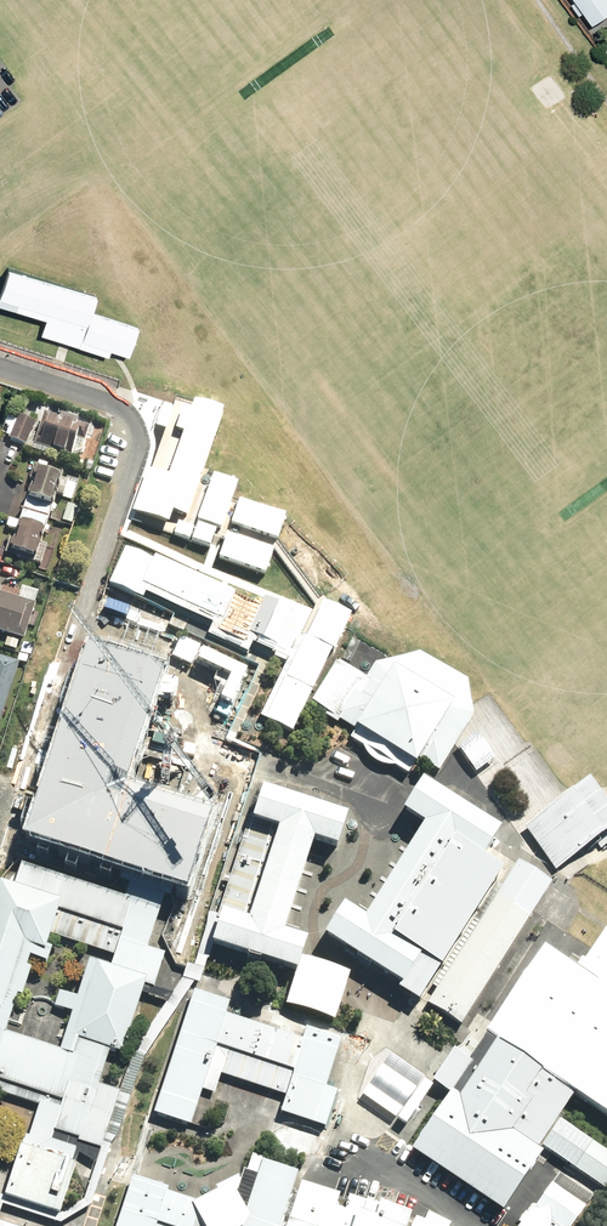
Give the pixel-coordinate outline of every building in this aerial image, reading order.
[(576,2),(570,6),(577,17),(582,14),(591,27),(606,17),(606,0),(574,0),(576,2)] [(86,325),(86,326),(81,341),(110,350),(128,356),(137,327),(91,312),(96,296),(7,267),(0,290),(0,296),(86,325)] [(0,296),(0,304),(46,318),(40,335),(108,357),(110,350),(81,341),(86,326),(86,325),(0,296)] [(168,478),(147,471),(132,514),(136,515),(164,525),(168,526),(172,514),(186,519),(223,415),(194,404),(191,412),(184,409),(176,432),(183,434),(168,478)] [(72,421),(42,415),(35,437),(50,442),(47,452),(68,459),(83,455),(87,431),(71,429),(72,421)] [(22,450),(34,428),(12,416),(0,438),(22,450)] [(76,479),(32,466),(21,504),(48,511),(54,513),(58,497),(70,500),(76,479)] [(213,476),(197,522),(221,530),(237,485),(213,476)] [(239,502),(230,526),(277,542),(285,518),(239,502)] [(21,504),(15,525),(42,532),(48,511),(21,504)] [(77,509),(67,505),(62,522),(71,525),(77,509)] [(42,532),(15,525),(4,522),(1,530),(13,534),(7,557),(47,568),(52,549),(38,545),(42,532)] [(194,530),(178,524),(174,536),(189,542),(194,530)] [(197,525),(191,542),(210,548),(216,532),(197,525)] [(227,536),(218,560),(265,576),(273,552),(227,536)] [(153,562),(125,549),(108,585),(136,597),(141,585),(223,622),(219,632),(244,644),(248,634),(276,647),(292,612),(265,599),(260,609),(234,597),(235,594),(155,557),(153,562)] [(141,585),(136,597),(143,601),(146,595),(212,625),(207,637),(248,656),(252,645),(288,661),(259,718),(265,722),(305,638),(298,640),(291,654),(276,647),(248,634),(244,644),(219,632),(223,622),(141,585)] [(5,637),(20,641),(25,626),(32,628),(37,612),(30,609),(34,595),(17,590),(14,600),(0,596),(0,635),(5,637)] [(351,616),(323,603),(306,639),(305,638),(265,722),(292,734),(332,651),(334,652),(351,616)] [(158,665),(84,640),(19,832),(192,890),(211,834),(112,801),(158,665)] [(337,665),(335,664),(309,707),(337,724),(339,721),(355,731),(350,740),(362,748),(364,752),(367,756),(370,760),(375,763),(379,766),(384,767),(390,768),(395,768),(408,776),(414,766),(416,767),(419,761),(439,773),(455,746),(472,719),(470,706),(467,684),(418,655),(388,662),(375,664),(366,679),(338,662),(337,665)] [(14,664),(0,660),(0,711),(14,664)] [(476,734),(456,747),(475,774),(494,760),(476,734)] [(524,828),(555,872),(606,835),(606,811),(588,783),(524,828)] [(499,834),(422,785),(402,815),(423,829),(364,920),(343,907),(323,939),(400,988),(397,993),(418,1006),(430,986),(495,885),(502,874),(481,861),(499,834)] [(347,819),(262,791),(253,818),(250,817),(230,876),(225,875),(222,884),(227,885),(217,916),(216,920),(219,921),(210,948),(212,948),(295,975),(296,976),(301,961),(307,942),(284,934),(314,844),(337,852),(347,819)] [(461,1026),(551,884),(517,863),(501,889),(436,990),(427,1005),(461,1026)] [(62,1103),(59,1110),(40,1104),(39,1107),(29,1138),(24,1136),(4,1198),(59,1216),(75,1167),(71,1165),(76,1151),(50,1142),(54,1132),(78,1140),(77,1143),(100,1151),(119,1093),(98,1086),(109,1052),(122,1056),(141,998),(145,987),(153,990),(154,989),(165,956),(147,950),(165,895),(130,884),(125,899),(22,866),(14,890),(0,886),(0,1014),(2,1015),(24,947),(45,954),(47,949),(51,936),(59,912),(122,932),(114,956),(110,970),(97,966),(73,1039),(79,1041),(73,1057),(60,1053),(5,1035),(0,1034),(0,1082),(62,1103)] [(430,986),(436,990),(501,889),(495,885),(430,986)] [(59,912),(51,936),(114,956),(122,932),(59,912)] [(217,916),(209,914),(193,967),(186,965),(185,969),(182,980),(172,994),(154,989),(153,990),(145,987),(141,998),(165,1004),(149,1029),(127,1069),(119,1093),(100,1151),(95,1165),(84,1202),(59,1216),(4,1198),(0,1196),(0,1212),(2,1206),(61,1225),(90,1207),(112,1143),(118,1136),(145,1058),(194,983),(199,985),(207,960),(208,960),(212,948),(210,948),(219,921),(216,920),(217,916)] [(543,951),(484,1038),(572,1096),(606,1120),(606,932),(605,931),(584,961),(582,960),(574,972),(543,951)] [(5,1035),(17,998),(22,999),(31,972),(26,971),(30,960),(48,966),(52,951),(47,949),(45,954),(24,947),(2,1015),(0,1014),(0,1034),(5,1035)] [(296,976),(295,975),(284,1008),(335,1023),(349,975),(301,961),(296,976)] [(72,1015),(60,1053),(73,1057),(79,1041),(73,1039),(97,966),(89,964),(77,1001),(59,995),(54,1010),(72,1015)] [(229,1004),(194,992),(153,1115),(190,1127),(202,1091),(214,1095),(221,1076),(286,1097),(280,1114),(325,1129),(323,1125),(337,1092),(326,1088),(341,1041),(306,1029),(302,1041),(225,1016),(229,1004)] [(452,1092),(459,1097),(511,1133),(537,1151),(540,1147),(606,1192),(606,1190),(606,1156),(555,1121),(572,1096),(484,1038),(467,1063),(470,1065),(452,1092)] [(432,1084),(449,1095),(452,1092),(470,1065),(467,1063),(453,1053),(432,1084)] [(395,1119),(423,1079),(389,1056),(362,1096),(395,1119)] [(39,1107),(40,1104),(59,1110),(62,1103),(0,1082),(0,1094),(39,1107)] [(459,1097),(452,1092),(449,1095),(411,1152),(502,1213),(542,1154),(537,1151),(511,1133),(459,1097)] [(50,1142),(76,1151),(79,1155),(95,1165),(100,1151),(77,1143),(78,1140),(54,1132),(50,1142)] [(297,1174),(265,1163),(266,1160),(252,1156),(247,1172),(243,1171),(240,1181),(238,1177),(216,1188),(218,1192),(197,1203),(167,1193),(168,1190),(133,1178),(117,1225),(280,1225),(292,1192),(297,1174)] [(558,1173),(519,1225),(573,1225),(593,1198),(558,1173)] [(301,1183),(298,1194),(287,1225),(407,1225),(411,1215),(379,1204),(379,1206),(349,1196),(344,1211),(335,1208),(339,1196),(301,1183)] [(298,1194),(292,1192),(280,1225),(287,1225),(298,1194)] [(416,1219),(412,1225),(450,1225),(451,1224),(428,1213),(423,1222),(416,1219)]
